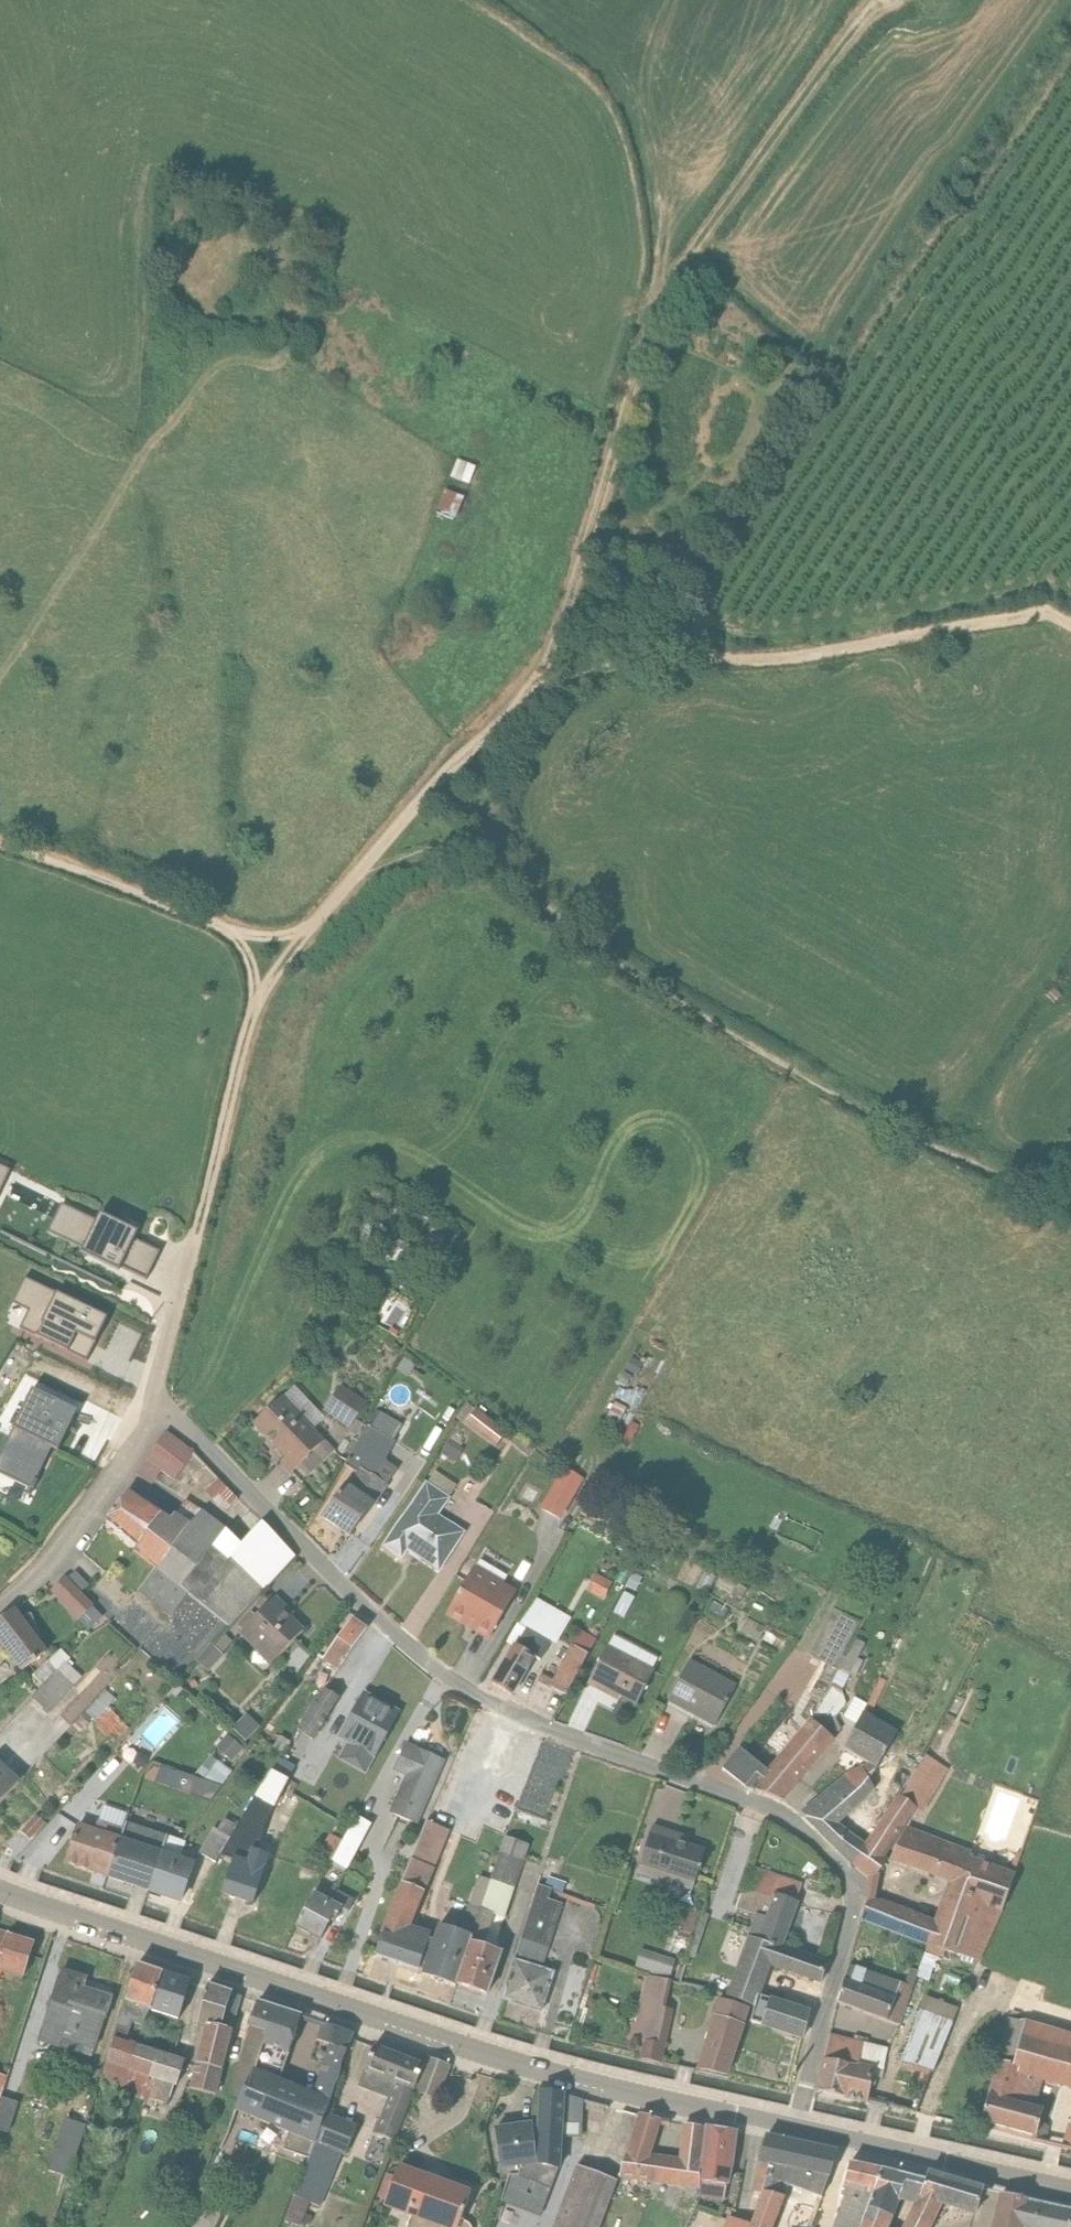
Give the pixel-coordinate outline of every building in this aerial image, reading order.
[(457,448),(449,465),(468,472),(475,455),(457,448)] [(444,479),(435,502),(453,510),(463,487),(444,479)] [(10,1171),(0,1166),(0,1191),(10,1171)] [(134,1239),(95,1220),(60,1203),(46,1231),(82,1249),(120,1268),(146,1280),(160,1252),(134,1239)] [(431,1232),(416,1255),(429,1263),(444,1240),(431,1232)] [(92,1314),(94,1311),(24,1278),(13,1303),(29,1311),(20,1329),(86,1362),(104,1324),(78,1311),(80,1308),(92,1314)] [(622,1390),(615,1402),(620,1405),(626,1395),(638,1401),(647,1388),(662,1362),(649,1355),(643,1367),(639,1365),(641,1361),(634,1357),(632,1362),(630,1361),(624,1372),(632,1376),(631,1379),(623,1374),(616,1384),(624,1389),(624,1390),(622,1390)] [(340,1385),(323,1411),(349,1428),(347,1431),(355,1436),(363,1425),(355,1420),(366,1403),(340,1385)] [(281,1396),(312,1429),(324,1418),(294,1386),(281,1396)] [(70,1408),(31,1389),(0,1454),(0,1475),(12,1480),(19,1465),(39,1474),(51,1448),(70,1408)] [(312,1429),(281,1396),(253,1423),(285,1457),(281,1462),(291,1472),(297,1466),(323,1441),(312,1429)] [(466,1404),(455,1419),(495,1449),(503,1438),(526,1459),(534,1451),(509,1429),(505,1434),(466,1404)] [(614,1404),(604,1423),(616,1429),(625,1411),(614,1404)] [(375,1476),(386,1460),(385,1459),(394,1442),(366,1425),(343,1465),(354,1472),(321,1519),(349,1538),(386,1484),(375,1476)] [(165,1431),(136,1475),(151,1484),(160,1472),(173,1481),(191,1452),(165,1431)] [(323,1441),(297,1466),(307,1477),(334,1451),(323,1441)] [(448,1441),(440,1455),(454,1463),(463,1450),(448,1441)] [(375,1476),(386,1484),(397,1469),(386,1460),(375,1476)] [(19,1465),(12,1480),(31,1489),(31,1488),(30,1487),(33,1480),(35,1481),(39,1474),(19,1465)] [(562,1470),(539,1511),(559,1523),(583,1481),(562,1470)] [(410,1545),(442,1567),(464,1534),(438,1516),(450,1499),(448,1498),(457,1486),(434,1471),(383,1548),(401,1560),(405,1553),(410,1545)] [(217,1478),(204,1491),(223,1512),(237,1499),(217,1478)] [(189,1526),(174,1515),(170,1521),(126,1491),(106,1521),(138,1544),(132,1553),(155,1570),(137,1593),(170,1618),(187,1596),(228,1628),(264,1592),(230,1560),(228,1562),(211,1549),(225,1532),(201,1511),(189,1526)] [(189,1526),(201,1511),(184,1500),(174,1515),(189,1526)] [(230,1560),(264,1592),(279,1573),(295,1558),(261,1523),(240,1546),(225,1532),(211,1549),(228,1562),(230,1560)] [(410,1545),(405,1553),(437,1574),(442,1567),(410,1545)] [(465,1583),(472,1571),(463,1566),(456,1578),(465,1583)] [(472,1571),(465,1583),(447,1616),(464,1626),(466,1622),(476,1628),(474,1631),(488,1640),(515,1592),(474,1568),(472,1571)] [(66,1582),(79,1596),(88,1587),(75,1573),(66,1582)] [(730,1596),(737,1585),(739,1583),(722,1575),(716,1589),(730,1596)] [(79,1596),(66,1582),(64,1580),(53,1592),(68,1607),(66,1609),(78,1621),(92,1608),(79,1596)] [(737,1585),(730,1596),(725,1604),(734,1610),(746,1591),(737,1585)] [(623,1593),(613,1613),(623,1619),(634,1599),(623,1593)] [(526,1629),(550,1643),(555,1646),(571,1620),(534,1598),(518,1625),(517,1624),(506,1643),(515,1648),(526,1629)] [(256,1617),(242,1632),(238,1636),(270,1666),(302,1633),(282,1613),(285,1610),(273,1599),(256,1617)] [(711,1603),(705,1613),(722,1622),(727,1611),(711,1603)] [(92,1608),(78,1621),(88,1631),(102,1618),(92,1608)] [(20,1673),(45,1654),(34,1639),(40,1632),(30,1616),(20,1620),(13,1612),(0,1622),(0,1647),(20,1673)] [(242,1632),(256,1617),(251,1612),(237,1627),(242,1632)] [(837,1671),(843,1660),(841,1659),(858,1625),(833,1612),(809,1658),(837,1671)] [(354,1616),(320,1661),(335,1671),(368,1627),(354,1616)] [(746,1620),(738,1633),(757,1643),(764,1630),(746,1620)] [(526,1629),(515,1648),(493,1685),(510,1695),(532,1658),(539,1661),(550,1643),(526,1629)] [(572,1646),(587,1656),(594,1642),(579,1633),(572,1646)] [(211,1645),(194,1662),(208,1674),(223,1656),(222,1655),(232,1643),(223,1635),(212,1647),(211,1645)] [(612,1637),(587,1685),(607,1695),(609,1692),(636,1705),(654,1672),(651,1671),(656,1660),(612,1637)] [(810,1721),(832,1740),(840,1732),(835,1720),(845,1707),(846,1704),(841,1692),(849,1678),(854,1680),(863,1663),(857,1661),(864,1646),(853,1640),(843,1660),(837,1671),(830,1688),(831,1689),(810,1721)] [(553,1682),(550,1689),(566,1697),(587,1656),(572,1646),(553,1682)] [(43,1686),(65,1663),(68,1659),(60,1650),(32,1676),(43,1686)] [(668,1702),(714,1727),(736,1686),(689,1661),(668,1702)] [(65,1663),(43,1686),(31,1699),(47,1714),(81,1678),(65,1663)] [(550,1689),(553,1682),(543,1677),(540,1683),(550,1689)] [(106,1691),(70,1730),(77,1736),(92,1720),(108,1738),(109,1736),(116,1744),(129,1730),(108,1707),(114,1700),(106,1691)] [(324,1691),(297,1732),(312,1742),(338,1700),(324,1691)] [(345,1744),(336,1760),(363,1775),(397,1713),(364,1695),(339,1741),(345,1744)] [(714,1727),(668,1702),(665,1707),(711,1732),(714,1727)] [(246,1715),(231,1730),(245,1743),(260,1728),(246,1715)] [(869,1765),(876,1770),(896,1735),(863,1715),(843,1751),(869,1765)] [(832,1740),(810,1721),(766,1772),(738,1749),(721,1770),(744,1788),(781,1801),(832,1740)] [(779,1749),(792,1731),(784,1726),(771,1744),(779,1749)] [(227,1735),(215,1749),(231,1764),(244,1750),(227,1735)] [(404,1778),(388,1814),(415,1826),(443,1762),(405,1745),(393,1773),(404,1778)] [(865,1845),(852,1864),(872,1878),(867,1901),(861,1920),(890,1930),(899,1933),(927,1942),(945,1949),(980,1960),(1013,1875),(971,1858),(973,1854),(906,1828),(888,1862),(947,1884),(933,1920),(878,1900),(877,1902),(874,1901),(878,1875),(887,1860),(884,1858),(916,1809),(923,1813),(946,1772),(925,1756),(900,1797),(898,1796),(865,1845)] [(197,1772),(220,1787),(221,1789),(232,1774),(210,1758),(197,1772)] [(270,1772),(288,1781),(294,1768),(278,1759),(270,1772)] [(20,1783),(0,1764),(0,1804),(20,1783)] [(876,1770),(869,1765),(849,1774),(802,1815),(852,1864),(865,1845),(839,1825),(868,1800),(874,1791),(868,1783),(876,1770)] [(210,1802),(220,1787),(176,1772),(171,1789),(210,1802)] [(238,1827),(220,1856),(232,1861),(221,1894),(252,1904),(263,1872),(271,1875),(275,1862),(282,1865),(286,1853),(287,1854),(289,1848),(291,1848),(292,1843),(281,1839),(286,1830),(281,1828),(282,1825),(269,1818),(288,1781),(270,1772),(238,1827)] [(107,1878),(125,1823),(127,1818),(102,1810),(98,1821),(97,1821),(94,1830),(78,1824),(70,1849),(78,1852),(73,1866),(107,1878)] [(36,1816),(20,1833),(29,1841),(44,1824),(36,1816)] [(342,1842),(331,1862),(346,1871),(371,1825),(356,1816),(342,1842)] [(220,1856),(238,1827),(224,1819),(217,1831),(213,1829),(198,1854),(215,1864),(220,1856)] [(125,1823),(107,1878),(149,1892),(167,1837),(125,1823)] [(456,1985),(490,1881),(478,1878),(457,1932),(437,1926),(432,1941),(428,1940),(430,1933),(410,1927),(449,1832),(426,1823),(401,1883),(374,1956),(418,1970),(420,1964),(425,1965),(421,1976),(455,1988),(456,1985)] [(651,1828),(636,1876),(693,1893),(703,1860),(701,1859),(704,1852),(685,1846),(673,1842),(675,1835),(651,1828)] [(331,1862),(342,1842),(329,1835),(318,1855),(331,1862)] [(673,1842),(685,1846),(687,1839),(675,1835),(673,1842)] [(167,1837),(149,1892),(180,1902),(193,1863),(180,1859),(185,1843),(167,1837)] [(490,1881),(456,1985),(487,1995),(501,1953),(482,1947),(493,1916),(504,1920),(529,1846),(504,1837),(490,1881)] [(745,1940),(781,1951),(801,1887),(749,1869),(735,1910),(754,1915),(745,1940)] [(544,1888),(551,1890),(562,1893),(565,1883),(547,1877),(544,1888)] [(551,1890),(544,1888),(539,1886),(503,2000),(541,2012),(553,1973),(542,1969),(562,1905),(548,1900),(551,1890)] [(314,1894),(295,1928),(319,1941),(330,1921),(333,1923),(340,1910),(347,1914),(354,1900),(332,1888),(326,1900),(314,1894)] [(702,1915),(688,1958),(694,1960),(708,1917),(702,1915)] [(899,1933),(890,1930),(886,1942),(895,1946),(899,1933)] [(1,1973),(22,1979),(33,1944),(32,1943),(31,1945),(21,1942),(22,1939),(7,1934),(6,1935),(0,1933),(0,1975),(1,1973)] [(733,1975),(765,1983),(769,1971),(820,1983),(825,1964),(781,1951),(745,1940),(733,1975)] [(945,1949),(927,1942),(924,1953),(941,1959),(945,1949)] [(640,1951),(634,1970),(669,1980),(675,1961),(640,1951)] [(144,2023),(160,1973),(136,1966),(98,2087),(120,2094),(136,2046),(128,2042),(128,2044),(125,2043),(132,2023),(143,2027),(144,2023)] [(848,1966),(836,2003),(899,2028),(917,1972),(909,1970),(904,1984),(848,1966)] [(61,1971),(38,2043),(59,2051),(59,2049),(77,2055),(78,2054),(87,2056),(90,2058),(92,2051),(94,2051),(111,1998),(83,1989),(87,1979),(61,1971)] [(160,1973),(144,2023),(155,2027),(157,2022),(174,2028),(175,2021),(177,2022),(190,1983),(160,1973)] [(631,2024),(628,2040),(644,2043),(640,2060),(659,2064),(671,2010),(664,2009),(670,1982),(645,1976),(634,2024),(631,2024)] [(205,2027),(232,2032),(241,1997),(206,1986),(197,2026),(205,2027)] [(761,1996),(728,1988),(725,1997),(752,2006),(749,2024),(761,2027),(761,2029),(802,2040),(808,2013),(761,1996)] [(924,1997),(900,2065),(915,2069),(910,2087),(923,2090),(927,2072),(932,2073),(957,2010),(924,1997)] [(717,2000),(698,2070),(725,2076),(749,2010),(717,2000)] [(264,2033),(234,2112),(287,2134),(282,2149),(307,2158),(324,2112),(353,2035),(322,2024),(316,2041),(327,2045),(312,2093),(301,2088),(304,2083),(282,2074),(301,2017),(257,2003),(249,2029),(264,2033)] [(981,2122),(1033,2136),(1033,2139),(1033,2141),(1034,2142),(1035,2143),(1045,2146),(1050,2127),(1038,2123),(1042,2110),(1034,2108),(1042,2083),(1070,2092),(1070,2035),(1024,2022),(1009,2019),(981,2122)] [(232,2032),(205,2027),(188,2090),(215,2097),(232,2032)] [(264,2033),(249,2029),(227,2101),(226,2108),(234,2112),(264,2033)] [(857,2065),(873,2069),(882,2071),(887,2049),(829,2036),(823,2061),(856,2068),(857,2065)] [(136,2046),(120,2094),(148,2103),(148,2100),(154,2081),(173,2088),(176,2088),(184,2061),(136,2046)] [(372,2048),(357,2088),(387,2100),(373,2135),(394,2142),(422,2067),(372,2048)] [(425,2068),(416,2094),(434,2101),(447,2066),(428,2060),(425,2068)] [(856,2068),(823,2061),(817,2092),(831,2095),(865,2103),(868,2089),(869,2089),(871,2089),(872,2088),(873,2088),(874,2087),(875,2085),(874,2080),(871,2078),(873,2069),(857,2065),(856,2068)] [(154,2081),(148,2100),(166,2107),(173,2088),(154,2081)] [(507,2176),(506,2181),(499,2203),(541,2217),(550,2190),(560,2167),(561,2139),(562,2095),(540,2092),(537,2114),(536,2138),(534,2138),(536,2166),(519,2169),(517,2176),(507,2176)] [(562,2095),(561,2139),(581,2139),(583,2101),(562,2095)] [(8,2135),(18,2104),(0,2098),(0,2132),(8,2135)] [(307,2158),(284,2221),(301,2226),(310,2204),(319,2207),(340,2155),(346,2157),(358,2126),(324,2112),(307,2158)] [(696,2198),(705,2129),(684,2126),(679,2159),(649,2155),(659,2121),(640,2116),(626,2156),(625,2156),(617,2179),(682,2188),(681,2198),(696,2200),(696,2198)] [(66,2120),(48,2172),(68,2179),(85,2126),(66,2120)] [(1067,2124),(1061,2149),(1070,2152),(1070,2125),(1067,2124)] [(536,2166),(534,2138),(532,2126),(494,2131),(501,2182),(506,2181),(507,2176),(517,2176),(519,2169),(536,2166)] [(705,2129),(696,2198),(723,2202),(725,2186),(726,2186),(735,2133),(705,2129)] [(788,2187),(799,2191),(797,2196),(819,2204),(836,2153),(820,2150),(765,2138),(753,2195),(760,2196),(759,2199),(749,2226),(772,2226),(788,2187)] [(880,2172),(849,2164),(844,2185),(848,2186),(832,2226),(858,2226),(880,2172)] [(377,2198),(385,2201),(383,2208),(409,2218),(406,2224),(406,2226),(470,2226),(467,2224),(460,2221),(470,2192),(399,2166),(394,2178),(386,2174),(377,2198)] [(553,2226),(599,2226),(616,2182),(576,2168),(553,2226)] [(858,2226),(888,2226),(899,2203),(912,2207),(919,2201),(924,2183),(880,2172),(858,2226)] [(912,2207),(902,2226),(931,2226),(941,2208),(974,2218),(982,2190),(927,2174),(924,2183),(919,2201),(912,2207)] [(1027,2203),(1027,2201),(1002,2195),(994,2226),(1021,2226),(1027,2203)] [(1021,2226),(1069,2226),(1070,2218),(1070,2212),(1027,2203),(1021,2226)] [(749,2226),(747,2225),(727,2218),(723,2226),(749,2226)]
